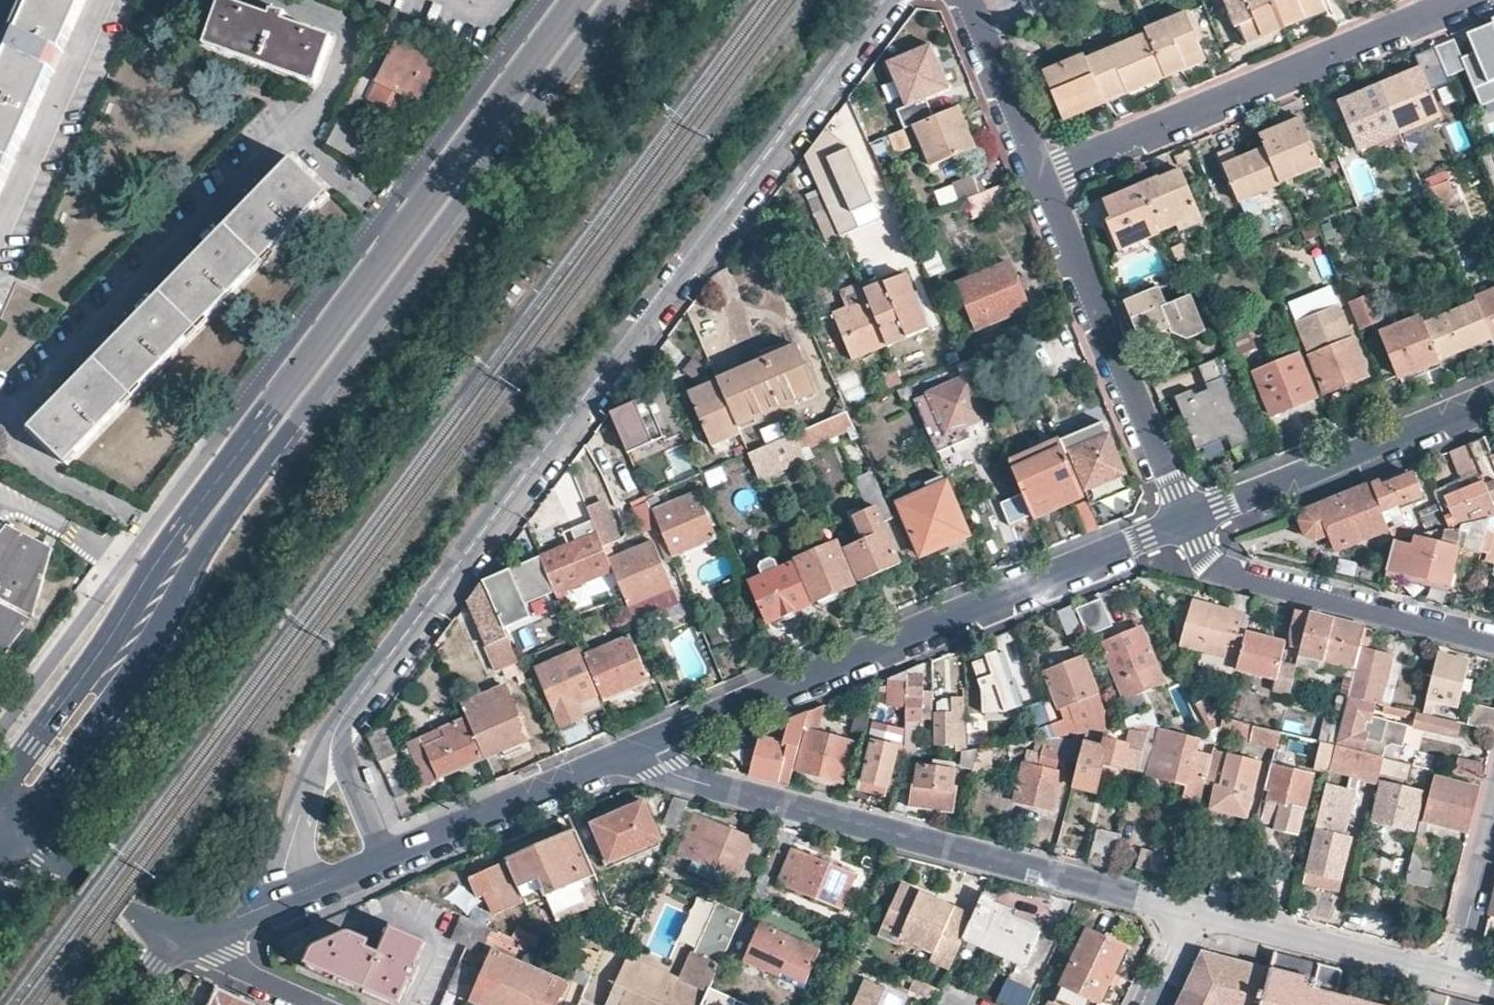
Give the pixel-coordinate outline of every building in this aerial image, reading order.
[(0,76),(0,193),(85,0),(33,0),(0,76)] [(202,44),(314,83),(331,36),(282,19),(286,11),(268,8),(267,14),(227,0),(218,0),(202,44)] [(1246,42),(1286,24),(1275,0),(1228,0),(1246,42)] [(1286,24),(1327,8),(1323,0),(1275,0),(1286,24)] [(1187,13),(1150,29),(1151,31),(1169,74),(1170,76),(1208,59),(1187,13)] [(1491,21),(1464,33),(1472,51),(1459,56),(1452,38),(1432,46),(1445,76),(1465,68),(1480,106),(1493,100),(1493,29),(1491,21)] [(1151,31),(1088,59),(1085,54),(1043,71),(1060,112),(1087,100),(1090,106),(1105,101),(1102,94),(1124,85),(1127,91),(1169,74),(1151,31)] [(397,41),(367,99),(399,116),(409,98),(418,102),(429,81),(421,76),(430,58),(397,41)] [(907,129),(934,117),(927,99),(951,88),(944,70),(938,73),(935,66),(941,63),(932,44),(889,63),(908,107),(899,111),(907,129)] [(1378,84),(1399,132),(1440,115),(1429,90),(1448,82),(1445,76),(1432,46),(1413,54),(1419,67),(1378,84)] [(938,73),(944,70),(941,63),(935,66),(938,73)] [(1378,84),(1337,101),(1357,150),(1399,132),(1378,84)] [(1105,101),(1127,91),(1124,85),(1102,94),(1105,101)] [(1087,100),(1060,112),(1063,118),(1090,106),(1087,100)] [(958,109),(916,126),(932,167),(974,149),(958,109)] [(382,142),(340,115),(326,144),(367,168),(382,142)] [(1300,117),(1259,134),(1263,145),(1266,152),(1279,180),(1320,163),(1300,117)] [(1459,119),(1443,125),(1456,154),(1472,148),(1459,119)] [(902,132),(887,139),(894,156),(910,150),(902,132)] [(1266,152),(1263,145),(1237,155),(1240,163),(1266,152)] [(815,170),(842,235),(861,227),(854,210),(874,202),(852,147),(831,156),(833,162),(815,170)] [(1232,147),(1217,153),(1237,197),(1279,180),(1266,152),(1240,163),(1237,155),(1232,147)] [(291,158),(29,428),(67,466),(330,197),(291,158)] [(1462,175),(1455,161),(1423,174),(1436,207),(1462,197),(1457,185),(1452,186),(1450,180),(1462,175)] [(1182,166),(1140,183),(1159,229),(1202,212),(1182,166)] [(969,198),(984,192),(977,175),(950,186),(957,203),(969,198)] [(984,192),(969,198),(978,218),(1016,202),(1008,182),(984,192)] [(1119,248),(1160,231),(1159,229),(1140,183),(1105,197),(1114,218),(1107,221),(1119,248)] [(831,214),(820,191),(808,196),(817,219),(823,218),(824,217),(831,214)] [(1114,218),(1105,197),(1099,201),(1107,221),(1114,218)] [(1026,298),(1019,283),(1007,254),(954,276),(974,320),(1026,298)] [(869,300),(889,347),(929,329),(906,275),(867,292),(869,300)] [(1169,303),(1161,285),(1131,297),(1145,331),(1180,317),(1186,331),(1206,324),(1193,293),(1169,303)] [(1493,339),(1493,338),(1493,288),(1475,296),(1477,301),(1493,338),(1493,339)] [(841,300),(845,310),(869,300),(867,292),(865,289),(841,300)] [(1372,293),(1351,302),(1361,326),(1382,318),(1372,293)] [(1131,297),(1124,300),(1142,343),(1172,331),(1179,345),(1209,333),(1206,324),(1186,331),(1180,317),(1145,331),(1131,297)] [(855,362),(889,347),(869,300),(845,310),(835,314),(855,362)] [(1477,301),(1425,322),(1439,359),(1493,338),(1477,301)] [(1337,302),(1297,319),(1327,391),(1367,374),(1337,302)] [(1422,316),(1382,333),(1399,376),(1439,359),(1425,322),(1422,316)] [(800,350),(720,384),(740,429),(819,396),(800,350)] [(1300,352),(1256,371),(1275,415),(1319,396),(1300,352)] [(964,358),(971,375),(983,404),(994,399),(974,354),(964,358)] [(1225,375),(1218,357),(1200,365),(1208,382),(1225,375)] [(702,385),(712,371),(696,358),(685,372),(702,385)] [(962,377),(915,398),(932,437),(937,449),(969,436),(963,422),(984,414),(968,377),(971,375),(964,358),(956,362),(962,377)] [(853,370),(836,378),(848,404),(866,396),(853,370)] [(1253,439),(1225,375),(1208,382),(1212,393),(1199,398),(1194,388),(1177,395),(1199,448),(1230,435),(1235,447),(1253,439)] [(713,452),(744,438),(740,429),(720,384),(690,396),(713,452)] [(905,385),(897,389),(905,405),(915,398),(909,384),(905,385)] [(614,411),(631,454),(684,433),(667,390),(614,411)] [(801,447),(807,463),(814,460),(810,450),(848,432),(853,443),(860,439),(848,412),(796,436),(801,447)] [(1092,501),(1132,485),(1111,432),(1107,422),(1066,439),(1071,449),(1092,501)] [(777,423),(759,430),(764,443),(782,437),(777,423)] [(1471,442),(1479,464),(1486,480),(1493,498),(1493,499),(1493,453),(1487,435),(1471,442)] [(772,461),(801,447),(796,436),(767,449),(772,461)] [(1060,438),(1008,460),(1034,520),(1086,497),(1077,478),(1060,438)] [(1471,442),(1452,450),(1461,471),(1479,464),(1471,442)] [(756,468),(772,461),(767,449),(751,457),(756,468)] [(1381,479),(1372,483),(1390,527),(1406,521),(1401,508),(1424,498),(1413,473),(1384,485),(1381,479)] [(883,526),(895,520),(876,476),(858,484),(872,516),(854,523),(861,539),(846,546),(861,583),(900,567),(883,526)] [(1440,499),(1442,503),(1447,516),(1493,498),(1486,480),(1440,499)] [(1372,483),(1304,511),(1300,520),(1306,534),(1316,536),(1330,531),(1337,548),(1377,531),(1383,543),(1379,555),(1390,558),(1395,537),(1390,527),(1372,483)] [(970,538),(948,486),(919,499),(918,499),(903,505),(924,558),(970,538)] [(702,493),(655,511),(674,558),(722,539),(702,493)] [(589,507),(594,519),(605,546),(617,542),(615,536),(618,533),(604,501),(589,507)] [(657,526),(648,502),(633,508),(643,532),(657,526)] [(1422,511),(1430,530),(1451,525),(1447,516),(1442,503),(1422,511)] [(1492,515),(1473,520),(1466,546),(1483,551),(1484,547),(1492,515)] [(1492,515),(1484,547),(1492,549),(1490,558),(1493,559),(1493,515),(1492,515)] [(549,567),(544,569),(550,583),(554,592),(563,613),(563,614),(578,609),(571,592),(616,574),(612,563),(605,546),(594,519),(564,532),(567,542),(543,552),(549,567)] [(1390,558),(1386,574),(1403,579),(1405,571),(1449,583),(1465,521),(1451,525),(1430,530),(1395,537),(1390,558)] [(5,525),(0,541),(0,653),(30,615),(52,547),(5,525)] [(612,563),(616,574),(636,621),(681,603),(658,544),(612,563)] [(857,587),(840,546),(800,563),(816,605),(857,587)] [(540,560),(485,583),(503,626),(528,616),(523,604),(554,592),(550,583),(544,569),(540,560)] [(801,611),(811,606),(795,569),(754,587),(770,624),(801,611)] [(503,626),(485,583),(470,604),(488,648),(495,646),(513,689),(527,683),(519,664),(503,626)] [(1238,658),(1245,633),(1255,599),(1234,593),(1230,609),(1195,601),(1184,645),(1238,658)] [(1073,608),(1057,613),(1064,637),(1079,632),(1073,608)] [(1104,624),(1098,609),(1085,614),(1092,630),(1104,624)] [(1310,613),(1298,609),(1292,628),(1293,647),(1301,649),(1310,613)] [(1301,649),(1300,655),(1356,670),(1362,647),(1367,627),(1351,623),(1319,615),(1310,613),(1301,649)] [(1166,683),(1144,629),(1121,638),(1105,644),(1129,699),(1166,683)] [(1238,658),(1235,669),(1275,680),(1285,643),(1245,633),(1238,658)] [(654,686),(635,638),(586,658),(606,705),(654,686)] [(1473,662),(1450,655),(1452,648),(1441,645),(1428,699),(1424,711),(1433,714),(1436,701),(1461,707),(1466,690),(1469,679),(1473,662)] [(1362,647),(1356,670),(1350,693),(1387,702),(1389,703),(1391,695),(1382,693),(1391,655),(1362,647)] [(1027,707),(1009,654),(977,665),(986,691),(987,714),(1009,714),(1027,707)] [(593,684),(580,655),(540,670),(563,728),(585,720),(578,706),(598,698),(593,684)] [(1071,722),(1076,734),(1087,733),(1113,731),(1107,717),(1084,725),(1081,719),(1096,713),(1092,700),(1101,697),(1086,661),(1062,671),(1058,673),(1049,676),(1067,724),(1071,722)] [(919,670),(912,673),(909,723),(920,723),(926,724),(929,666),(919,670)] [(912,673),(894,681),(892,709),(898,709),(898,737),(908,738),(909,723),(912,673)] [(1469,679),(1466,690),(1475,692),(1478,682),(1469,679)] [(463,707),(467,717),(510,700),(507,692),(501,694),(500,692),(463,707)] [(1314,740),(1336,746),(1338,741),(1348,700),(1327,693),(1314,740)] [(1194,703),(1210,733),(1216,728),(1210,695),(1194,703)] [(1410,722),(1373,713),(1375,703),(1352,697),(1341,742),(1363,748),(1386,754),(1388,744),(1393,741),(1404,744),(1410,722)] [(952,740),(952,748),(959,746),(968,744),(972,744),(970,724),(968,698),(956,699),(956,700),(956,711),(943,713),(944,740),(952,740)] [(510,700),(467,717),(469,721),(487,760),(529,742),(510,700)] [(942,702),(943,713),(956,711),(956,700),(942,702)] [(1474,701),(1469,723),(1477,725),(1480,713),(1493,716),(1493,706),(1474,701)] [(1389,703),(1387,702),(1385,710),(1409,716),(1410,708),(1389,703)] [(1062,735),(1049,703),(1038,707),(1049,737),(1058,736),(1062,735)] [(821,732),(828,708),(812,715),(808,728),(812,730),(800,771),(842,783),(853,742),(821,732)] [(1424,711),(1419,710),(1415,725),(1455,735),(1460,720),(1433,714),(1424,711)] [(1493,729),(1493,716),(1480,713),(1477,725),(1493,729)] [(855,733),(866,737),(872,718),(860,714),(855,733)] [(1127,716),(1128,729),(1149,727),(1147,714),(1127,716)] [(750,775),(790,786),(808,728),(812,715),(793,723),(786,745),(763,738),(757,757),(744,754),(741,765),(752,768),(750,775)] [(1223,717),(1220,726),(1243,732),(1246,721),(1223,716),(1223,717)] [(487,760),(469,721),(423,741),(440,781),(487,760)] [(909,723),(908,738),(907,747),(918,748),(920,723),(909,723)] [(1248,740),(1275,748),(1280,730),(1253,723),(1248,740)] [(1113,731),(1087,733),(1073,785),(1098,792),(1106,763),(1127,769),(1129,762),(1141,765),(1150,727),(1149,727),(1128,729),(1127,729),(1113,731)] [(1315,765),(1330,769),(1330,767),(1336,746),(1314,740),(1302,737),(1303,735),(1280,729),(1280,730),(1275,748),(1317,759),(1315,765)] [(379,763),(397,756),(386,730),(369,737),(379,763)] [(1184,798),(1200,802),(1206,778),(1215,746),(1211,743),(1161,730),(1149,774),(1186,784),(1184,798)] [(426,787),(440,781),(423,741),(409,747),(426,787)] [(889,791),(900,749),(872,741),(861,783),(889,791)] [(1352,773),(1379,781),(1386,754),(1363,748),(1341,742),(1338,741),(1336,746),(1330,767),(1352,772),(1352,773)] [(968,744),(959,746),(965,758),(977,762),(983,743),(972,744),(968,744)] [(1215,746),(1206,778),(1217,780),(1210,805),(1246,815),(1262,759),(1215,746)] [(1013,807),(1057,813),(1065,754),(1021,748),(1013,807)] [(379,763),(394,801),(412,794),(397,756),(379,763)] [(906,758),(903,767),(911,768),(914,756),(909,758),(907,758),(906,758)] [(1458,756),(1454,772),(1483,779),(1487,764),(1458,756)] [(1415,765),(1416,762),(1399,757),(1396,769),(1426,778),(1428,769),(1415,765)] [(1272,760),(1259,810),(1279,816),(1297,820),(1300,806),(1304,807),(1314,772),(1272,760)] [(954,814),(957,788),(954,787),(955,772),(917,765),(910,806),(954,814)] [(1348,786),(1352,773),(1352,772),(1330,767),(1330,769),(1327,781),(1348,786)] [(1434,767),(1421,815),(1424,817),(1435,776),(1481,788),(1483,779),(1454,772),(1434,767)] [(1428,818),(1470,830),(1481,788),(1435,776),(1424,817),(1421,815),(1414,841),(1404,880),(1428,886),(1430,885),(1433,870),(1420,867),(1423,853),(1425,854),(1429,838),(1422,837),(1428,818)] [(1304,868),(1340,877),(1353,831),(1346,828),(1344,834),(1327,830),(1332,811),(1340,813),(1348,786),(1327,781),(1304,868)] [(1411,828),(1420,792),(1383,782),(1373,818),(1411,828)] [(1359,789),(1348,786),(1340,813),(1352,816),(1359,789)] [(691,802),(676,798),(666,824),(679,830),(681,825),(687,811),(691,802)] [(610,867),(639,854),(641,854),(662,844),(646,805),(593,828),(610,867)] [(1297,833),(1304,807),(1300,806),(1297,820),(1279,816),(1276,828),(1297,833)] [(756,841),(687,811),(682,826),(689,829),(678,856),(737,882),(756,841)] [(1098,830),(1090,863),(1096,865),(1113,869),(1118,849),(1121,836),(1098,830)] [(520,890),(528,909),(547,901),(554,919),(589,906),(593,912),(600,908),(592,888),(586,890),(585,883),(595,879),(594,876),(577,834),(506,864),(518,891),(520,890)] [(860,873),(795,849),(780,887),(844,912),(860,873)] [(1138,850),(1135,871),(1162,875),(1166,855),(1138,850)] [(523,906),(518,891),(506,864),(468,881),(471,887),(471,888),(478,902),(484,900),(492,919),(523,906)] [(1304,868),(1301,881),(1337,890),(1340,877),(1304,868)] [(930,965),(950,974),(965,940),(971,926),(934,909),(938,901),(901,886),(893,904),(882,930),(906,941),(904,945),(905,945),(933,957),(930,965)] [(994,899),(985,894),(975,918),(971,926),(965,940),(1023,968),(1040,932),(990,910),(994,899)] [(934,909),(971,926),(975,918),(938,901),(934,909)] [(589,906),(554,919),(558,926),(593,912),(589,906)] [(479,924),(487,928),(490,921),(477,914),(473,921),(479,924)] [(824,941),(763,915),(747,953),(782,969),(784,964),(809,974),(824,941)] [(479,924),(473,921),(464,917),(450,950),(465,956),(479,924)] [(421,968),(417,965),(425,945),(391,929),(379,955),(366,950),(369,944),(348,934),(317,947),(314,949),(306,963),(399,1004),(410,981),(414,982),(421,968)] [(901,950),(905,945),(904,945),(906,941),(882,930),(877,939),(901,950)] [(1088,930),(1054,1004),(1098,1004),(1125,948),(1088,930)] [(722,961),(726,952),(707,944),(703,952),(722,961)] [(547,954),(532,947),(523,967),(495,954),(474,1002),(480,1004),(558,1004),(567,986),(538,974),(547,954)] [(579,968),(594,974),(601,957),(580,947),(571,965),(579,968)] [(703,952),(686,989),(706,998),(722,961),(703,952)] [(1233,1003),(1238,1004),(1261,1004),(1269,970),(1236,961),(1204,953),(1179,1004),(1232,1004),(1233,1003)] [(1261,1004),(1377,1004),(1339,995),(1341,988),(1322,983),(1325,965),(1273,953),(1269,970),(1261,1004)] [(625,961),(615,984),(662,1004),(702,1004),(706,998),(686,989),(625,961)] [(1341,988),(1345,971),(1325,965),(1322,983),(1341,988)] [(594,974),(579,968),(573,983),(588,989),(589,988),(594,974)] [(198,976),(186,1004),(255,1004),(256,1001),(198,976)] [(857,998),(861,1001),(870,984),(865,982),(857,998)] [(1036,991),(1018,982),(1008,1004),(1030,1004),(1036,991)] [(606,1004),(662,1004),(615,984),(611,993),(606,1004)] [(861,1001),(867,1003),(866,1004),(904,1004),(906,1001),(870,984),(861,1001)] [(1447,997),(1427,992),(1425,1004),(1446,1004),(1447,997)]
